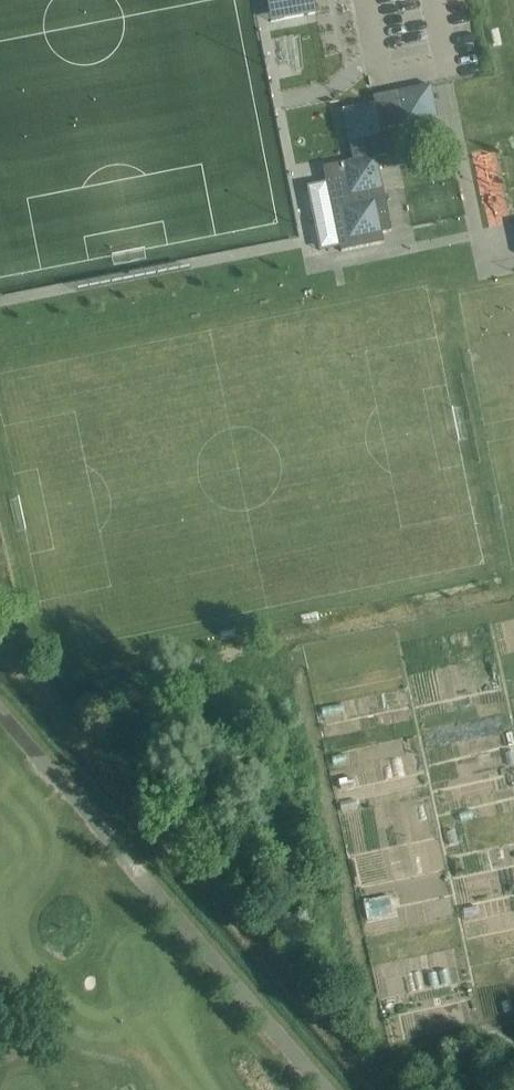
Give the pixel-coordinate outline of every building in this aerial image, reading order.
[(284,19),(316,13),(317,13),(315,0),(280,0),(284,19)] [(375,103),(355,107),(343,109),(354,160),(324,166),(342,251),(384,242),(378,211),(388,209),(377,157),(387,155),(382,129),(438,118),(431,85),(374,96),(375,103)] [(325,660),(314,663),(316,671),(327,669),(325,660)] [(334,691),(323,694),(325,702),(336,700),(334,691)] [(484,718),(473,720),(474,729),(485,727),(484,718)] [(353,776),(339,779),(341,788),(355,785),(353,776)] [(402,787),(395,789),(397,799),(404,797),(402,787)] [(390,898),(364,904),(367,919),(394,913),(390,898)] [(510,1000),(502,1001),(504,1012),(513,1010),(510,1000)]
